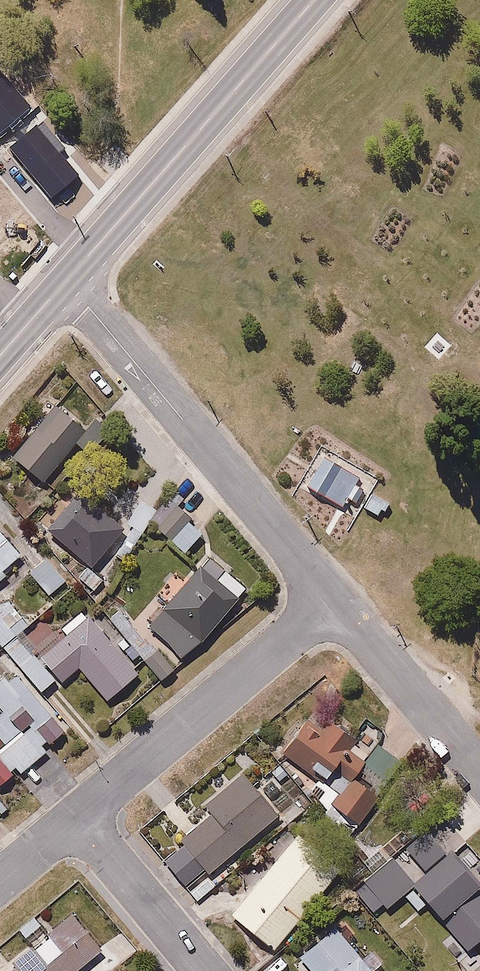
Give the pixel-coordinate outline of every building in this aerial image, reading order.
[(29,118),(0,142),(0,157),(33,198),(70,167),(29,118)] [(95,432),(59,401),(13,453),(48,484),(95,432)] [(349,492),(356,497),(366,481),(359,477),(363,471),(327,448),(307,480),(343,503),(349,492)] [(394,494),(377,483),(365,503),(382,513),(394,494)] [(80,485),(48,525),(95,561),(126,521),(80,485)] [(204,527),(182,511),(190,500),(175,490),(150,524),(187,551),(204,527)] [(7,573),(3,569),(22,548),(0,528),(0,580),(7,573)] [(250,583),(213,549),(148,620),(185,654),(250,583)] [(71,577),(45,552),(27,570),(53,595),(71,577)] [(9,594),(0,602),(0,639),(42,689),(57,676),(19,632),(32,622),(9,594)] [(111,616),(127,634),(120,640),(136,659),(143,653),(165,678),(178,667),(124,604),(111,616)] [(139,669),(84,605),(62,625),(67,630),(41,653),(64,679),(80,665),(108,697),(139,669)] [(18,767),(22,772),(68,731),(10,667),(0,676),(0,704),(3,707),(0,710),(0,784),(18,767)] [(323,729),(303,713),(273,749),(317,786),(331,770),(345,782),(327,805),(356,829),(381,799),(352,775),(362,764),(341,746),(349,736),(330,720),(323,729)] [(209,872),(278,815),(243,773),(204,805),(211,813),(181,838),(185,842),(164,859),(197,899),(217,882),(209,872)] [(426,824),(403,848),(425,868),(417,876),(389,849),(359,879),(392,910),(414,887),(442,914),(435,920),(469,952),(479,941),(479,889),(476,885),(479,881),(479,876),(426,824)] [(343,868),(297,830),(231,911),(278,949),(343,868)] [(35,913),(17,929),(31,945),(16,958),(19,961),(8,970),(77,970),(105,946),(75,911),(52,932),(35,913)] [(333,922),(300,951),(317,970),(377,970),(376,970),(384,963),(372,949),(364,957),(333,922)]
